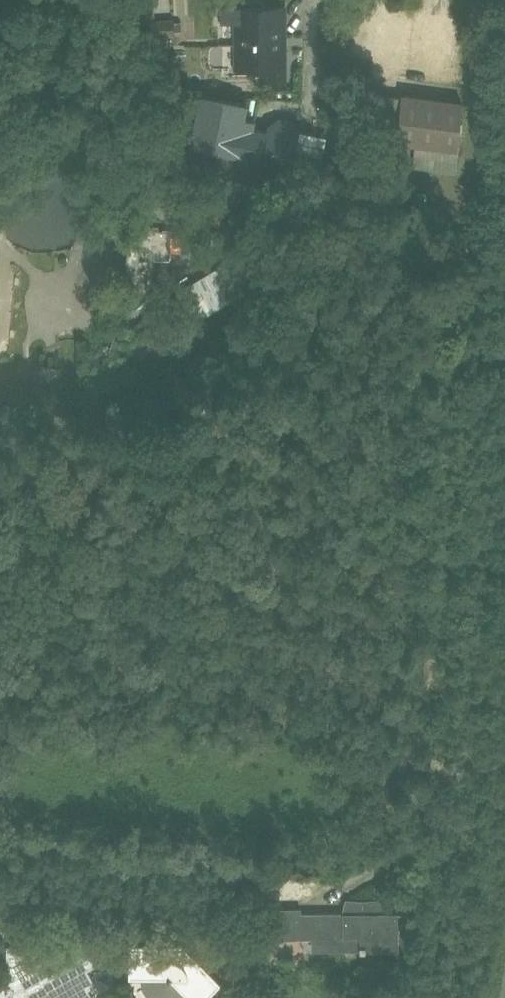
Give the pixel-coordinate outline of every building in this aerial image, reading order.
[(286,24),(219,22),(219,41),(233,42),(233,86),(266,87),(265,99),(284,100),(286,24)] [(408,161),(471,166),(474,114),(412,109),(408,161)] [(244,121),(200,111),(191,155),(289,176),(296,146),(291,136),(277,132),(267,137),(265,145),(252,142),(254,134),(242,131),(244,121)] [(180,238),(151,238),(151,226),(131,226),(131,291),(149,291),(149,275),(180,275),(180,238)] [(263,277),(250,253),(173,294),(189,323),(237,297),(234,292),(263,277)] [(312,891),(281,891),(282,921),(327,921),(327,933),(356,933),(411,932),(411,910),(411,896),(393,897),(393,884),(359,884),(359,897),(312,898),(312,891)] [(137,997),(207,997),(203,993),(223,969),(189,931),(131,931),(130,963),(134,964),(134,975),(130,978),(133,993),(137,997)] [(9,997),(99,997),(97,997),(107,990),(102,980),(108,974),(100,962),(106,958),(96,941),(90,944),(87,938),(20,937),(20,963),(7,963),(9,997)]
